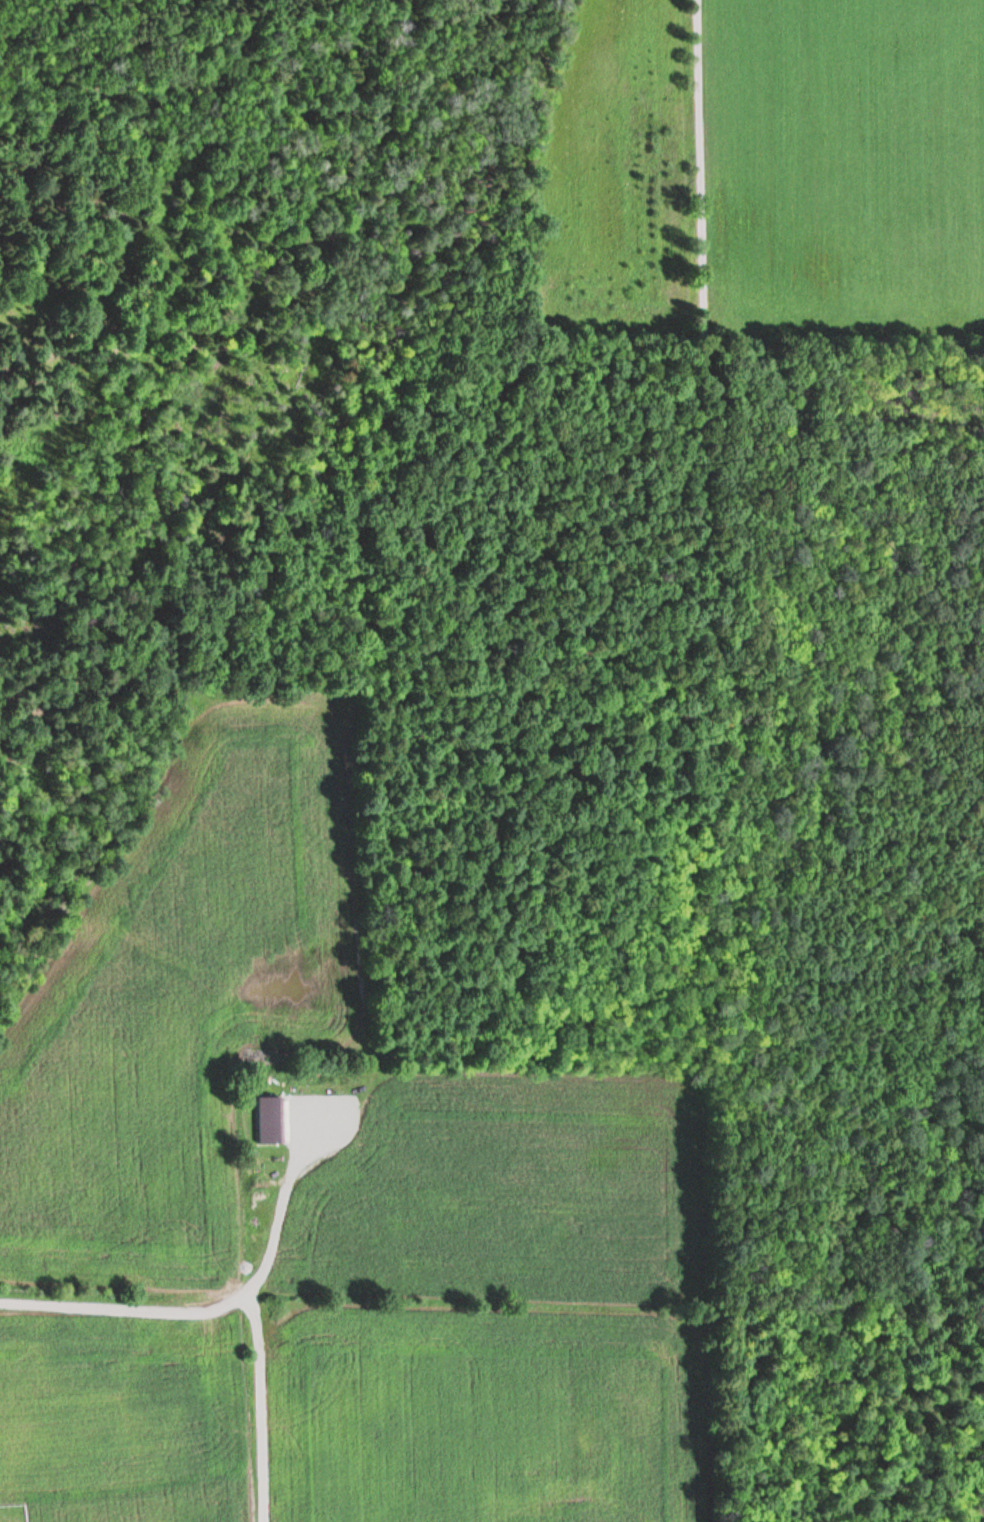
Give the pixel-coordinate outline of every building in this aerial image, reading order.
[(257,1099),(257,1144),(279,1144),(279,1099),(257,1099)]
